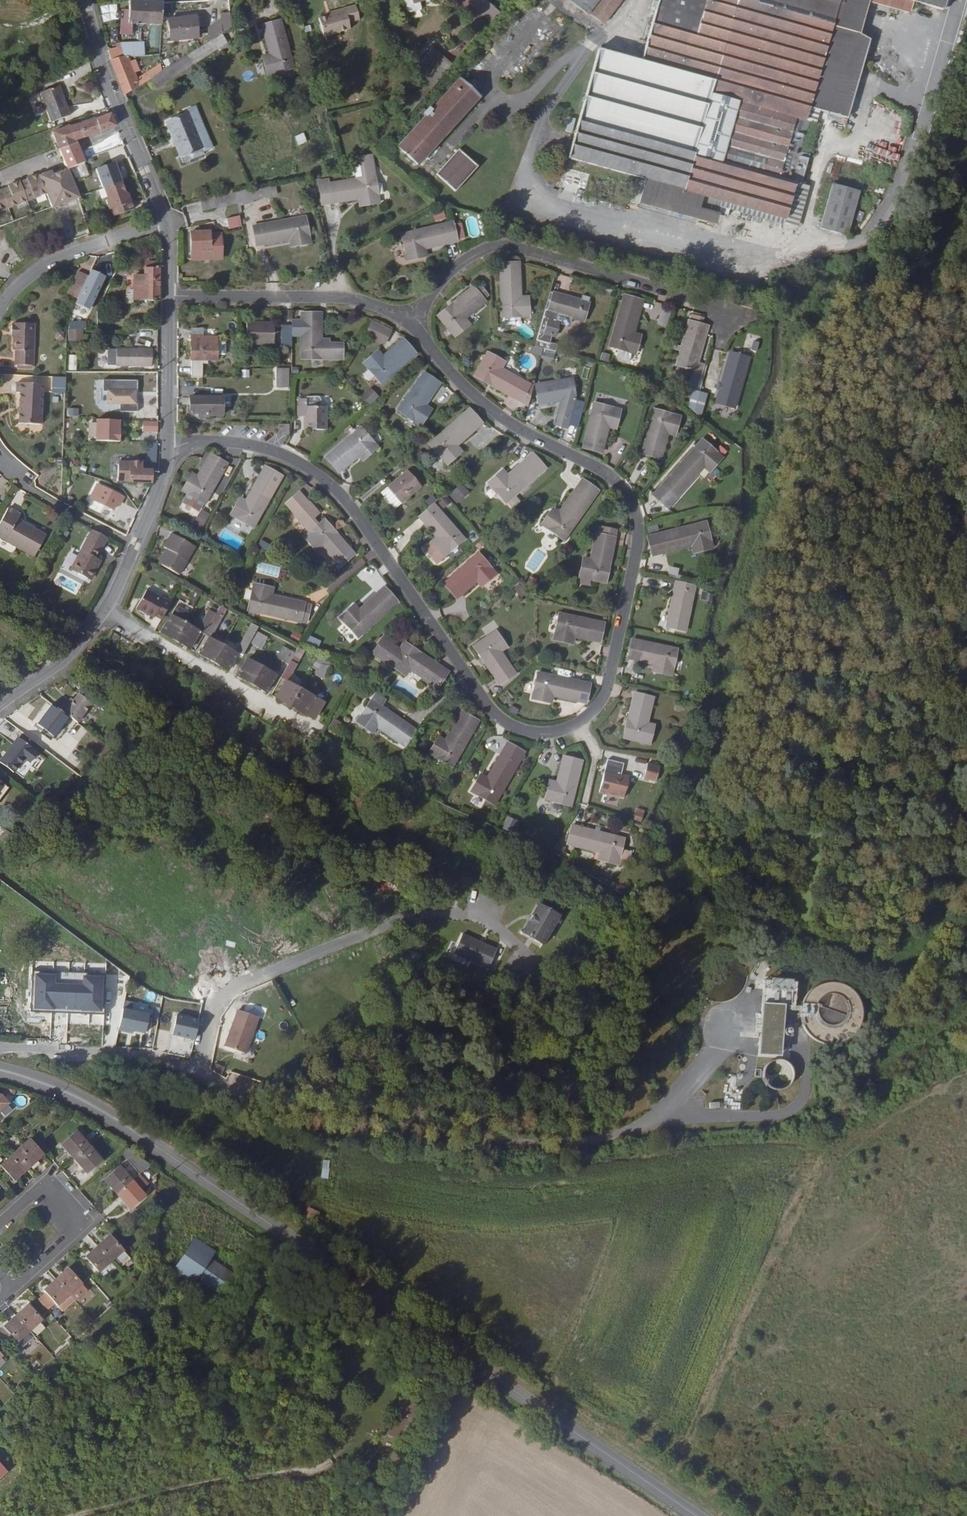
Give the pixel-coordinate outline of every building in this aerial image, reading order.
[(419,2),(413,4),(412,0),(404,0),(407,11),(410,13),(422,10),(419,2)] [(491,23),(500,13),(485,0),(465,0),(491,23)] [(722,202),(786,220),(797,182),(801,184),(810,155),(801,152),(810,122),(816,124),(820,111),(809,108),(840,0),(658,0),(641,61),(598,49),(567,158),(637,177),(630,202),(639,204),(645,180),(703,196),(700,208),(719,214),(721,207),(722,202)] [(588,15),(599,0),(568,0),(588,15)] [(869,1),(870,0),(840,0),(809,108),(820,111),(847,119),(870,40),(860,34),(869,1)] [(869,1),(910,13),(914,2),(943,10),(946,0),(870,0),(869,1)] [(130,1),(129,10),(124,10),(123,11),(122,26),(128,27),(128,29),(131,29),(132,24),(162,25),(163,2),(130,1)] [(345,11),(322,17),(319,18),(323,36),(350,29),(349,23),(360,19),(356,5),(345,8),(345,11)] [(321,15),(322,17),(345,11),(345,8),(321,15)] [(220,14),(222,33),(231,27),(230,13),(220,14)] [(198,38),(196,17),(168,20),(170,41),(198,38)] [(262,26),(268,51),(270,55),(263,56),(268,75),(294,68),(280,21),(262,26)] [(188,55),(194,64),(227,43),(222,33),(188,55)] [(111,60),(124,57),(127,56),(144,55),(144,42),(121,43),(107,44),(111,60)] [(425,78),(449,78),(450,53),(426,53),(425,78)] [(161,67),(162,72),(183,58),(180,55),(161,67)] [(162,72),(161,67),(161,65),(137,79),(134,72),(137,71),(133,61),(130,62),(127,56),(124,57),(111,60),(125,95),(150,79),(162,72)] [(459,80),(432,109),(398,148),(418,165),(478,98),(459,80)] [(70,115),(60,86),(40,92),(51,122),(70,115)] [(180,157),(189,153),(202,148),(203,152),(212,147),(195,106),(187,110),(188,114),(166,123),(180,157)] [(96,119),(95,117),(81,121),(81,124),(70,127),(69,126),(52,132),(56,144),(58,148),(59,150),(76,144),(75,140),(88,137),(100,132),(116,126),(111,114),(96,119)] [(576,119),(569,117),(565,131),(571,133),(576,119)] [(109,149),(104,140),(89,148),(94,157),(109,149)] [(66,168),(67,170),(69,169),(84,162),(76,144),(59,150),(66,168)] [(204,154),(203,152),(202,148),(189,153),(192,160),(204,154)] [(455,191),(478,167),(459,149),(436,174),(455,191)] [(69,169),(67,170),(66,168),(62,170),(54,150),(47,152),(55,173),(60,172),(63,178),(71,175),(69,169)] [(329,184),(328,180),(319,181),(322,204),(359,199),(360,206),(379,203),(372,155),(352,159),(356,179),(329,184)] [(80,197),(71,175),(63,178),(72,200),(80,197)] [(715,225),(719,214),(700,208),(703,196),(645,180),(639,204),(715,225)] [(134,209),(131,202),(128,203),(125,197),(126,194),(122,181),(104,188),(107,198),(105,199),(109,210),(111,210),(114,217),(134,209)] [(804,185),(801,184),(797,182),(786,220),(722,202),(721,207),(784,225),(792,227),(804,185)] [(847,236),(859,192),(832,184),(820,228),(847,236)] [(435,219),(446,219),(446,210),(435,210),(435,219)] [(214,222),(214,223),(215,229),(226,230),(242,227),(240,216),(214,222)] [(256,246),(290,239),(294,239),(295,246),(310,243),(305,217),(253,226),(256,246)] [(420,250),(424,249),(458,241),(465,239),(461,223),(454,224),(453,222),(402,234),(407,261),(422,257),(420,250)] [(190,232),(191,260),(222,259),(221,233),(211,234),(210,231),(190,232)] [(521,301),(521,297),(519,263),(499,264),(502,318),(529,316),(528,301),(521,301)] [(134,286),(133,300),(159,301),(160,268),(145,267),(144,267),(144,276),(134,275),(134,286)] [(78,271),(67,294),(77,299),(89,276),(78,271)] [(103,278),(91,272),(89,276),(77,299),(76,302),(89,308),(103,278)] [(480,284),(474,288),(473,287),(438,316),(455,337),(470,324),(465,318),(485,302),(484,300),(489,295),(480,284)] [(125,300),(133,300),(134,286),(126,285),(125,300)] [(558,314),(583,322),(589,303),(553,293),(549,308),(545,307),(536,340),(549,344),(551,335),(554,336),(558,323),(555,322),(558,314)] [(610,310),(613,297),(606,294),(602,308),(610,310)] [(633,337),(634,333),(643,301),(624,295),(609,347),(635,354),(639,339),(633,337)] [(662,308),(659,324),(668,326),(671,310),(662,308)] [(321,343),(321,340),(321,313),(302,313),(302,359),(342,359),(342,344),(328,344),(321,343)] [(364,333),(368,335),(376,322),(372,320),(364,333)] [(689,321),(682,347),(680,351),(676,365),(696,371),(694,377),(700,379),(703,365),(697,364),(708,326),(689,321)] [(246,322),(246,345),(274,345),(275,323),(246,322)] [(376,322),(368,335),(378,341),(386,328),(376,322)] [(33,366),(35,324),(14,323),(14,324),(12,324),(12,333),(14,333),(13,337),(13,350),(16,350),(15,365),(33,366)] [(291,347),(291,327),(281,327),(281,347),(291,347)] [(67,329),(67,339),(79,340),(79,330),(67,329)] [(56,331),(56,339),(64,340),(64,332),(56,331)] [(202,335),(191,334),(191,360),(217,360),(217,355),(217,342),(217,337),(202,337),(202,335)] [(380,358),(375,354),(363,364),(381,384),(416,354),(403,339),(383,356),(380,358)] [(224,342),(217,342),(217,355),(224,355),(226,354),(226,343),(224,342)] [(152,350),(116,349),(116,366),(152,366),(152,350)] [(749,358),(730,352),(716,403),(734,408),(749,358)] [(530,385),(501,369),(505,362),(487,353),(474,376),(521,402),(530,385)] [(69,355),(70,370),(78,370),(77,354),(69,355)] [(289,369),(276,368),(276,388),(289,388),(289,369)] [(420,426),(429,413),(423,409),(425,405),(440,383),(424,373),(398,411),(420,426)] [(696,391),(700,379),(694,377),(691,376),(687,388),(696,391)] [(67,393),(67,377),(53,377),(52,393),(67,393)] [(536,385),(539,404),(560,401),(556,423),(570,430),(575,398),(572,379),(536,385)] [(44,384),(16,383),(16,393),(20,393),(18,424),(41,425),(44,384)] [(149,385),(133,384),(132,403),(148,403),(149,385)] [(369,386),(360,393),(362,396),(371,388),(369,386)] [(362,396),(369,404),(378,396),(371,388),(362,396)] [(189,397),(189,414),(224,415),(224,398),(189,397)] [(298,417),(303,417),(305,417),(305,430),(327,429),(326,406),(306,407),(306,399),(298,399),(298,417)] [(609,423),(617,425),(621,410),(594,403),(583,448),(602,453),(608,427),(609,423)] [(86,409),(67,408),(67,416),(86,417),(86,409)] [(447,465),(459,454),(454,449),(457,446),(482,424),(469,409),(429,444),(447,465)] [(661,459),(668,434),(669,429),(676,431),(680,416),(654,409),(642,454),(661,459)] [(120,442),(120,430),(119,430),(119,420),(97,420),(96,441),(120,442)] [(145,432),(157,432),(158,422),(145,422),(145,432)] [(278,425),(279,435),(289,435),(289,425),(278,425)] [(362,453),(366,458),(378,447),(360,428),(326,457),(339,473),(358,456),(362,453)] [(343,437),(340,433),(333,439),(336,442),(343,437)] [(707,464),(712,469),(722,457),(702,439),(653,495),(667,508),(704,467),(707,464)] [(462,451),(457,446),(454,449),(459,454),(462,451)] [(205,504),(228,464),(210,454),(198,476),(192,473),(182,491),(205,504)] [(500,473),(488,483),(506,503),(545,468),(532,454),(508,475),(504,478),(500,473)] [(118,461),(117,481),(152,483),(152,469),(155,469),(156,462),(118,461)] [(709,472),(712,469),(707,464),(704,467),(709,472)] [(244,504),(238,502),(230,515),(253,528),(282,477),(265,466),(245,501),(244,504)] [(388,487),(402,503),(421,487),(407,470),(388,487)] [(503,470),(500,473),(504,478),(508,475),(503,470)] [(557,515),(551,511),(542,524),(564,540),(599,491),(582,480),(559,512),(557,515)] [(105,485),(98,482),(90,499),(114,510),(117,504),(122,496),(104,488),(105,485)] [(461,483),(448,495),(457,504),(470,493),(461,483)] [(394,509),(402,503),(388,487),(380,493),(394,509)] [(317,552),(323,547),(340,567),(355,554),(338,535),(324,519),(318,525),(313,518),(319,513),(310,502),(309,503),(299,492),(286,504),(296,515),(295,516),(309,532),(304,537),(317,552)] [(438,502),(444,509),(451,503),(445,496),(438,502)] [(513,497),(506,503),(512,510),(519,504),(513,497)] [(183,503),(180,509),(194,517),(197,511),(183,503)] [(439,540),(434,545),(432,543),(424,550),(437,563),(444,557),(464,539),(434,505),(419,518),(437,537),(437,538),(439,540)] [(18,519),(21,514),(8,508),(0,523),(0,538),(34,557),(47,535),(18,519)] [(204,530),(211,515),(201,510),(194,525),(204,530)] [(293,522),(303,535),(307,532),(297,518),(293,522)] [(696,545),(698,552),(712,548),(706,522),(648,537),(652,555),(692,546),(696,545)] [(581,577),(591,579),(606,583),(617,529),(599,526),(592,560),(584,558),(579,577),(581,577)] [(97,559),(107,538),(92,530),(71,569),(91,580),(97,568),(93,566),(97,559)] [(172,533),(164,547),(167,549),(158,563),(179,575),(195,547),(172,533)] [(267,550),(270,544),(262,540),(259,546),(267,550)] [(480,578),(485,584),(496,574),(478,554),(444,584),(457,598),(476,581),(480,578)] [(679,577),(681,569),(671,566),(669,574),(679,577)] [(589,586),(591,579),(581,577),(579,584),(589,586)] [(481,587),(485,584),(480,578),(476,581),(481,587)] [(695,586),(676,582),(666,627),(686,630),(695,586)] [(310,604),(271,595),(267,594),(269,587),(254,584),(248,610),(306,623),(310,604)] [(384,587),(359,610),(356,613),(351,608),(340,618),(358,638),(397,602),(384,587)] [(147,589),(136,608),(154,618),(155,616),(161,619),(170,602),(165,599),(164,600),(147,589)] [(701,600),(711,601),(712,593),(702,591),(701,600)] [(161,632),(175,640),(185,623),(190,613),(176,605),(171,615),(161,632)] [(218,609),(204,634),(203,634),(209,637),(199,654),(213,662),(222,645),(211,639),(223,618),(222,617),(227,609),(219,605),(218,609)] [(185,623),(175,640),(190,649),(200,632),(204,634),(218,609),(212,606),(210,610),(208,610),(201,623),(196,620),(192,627),(185,623)] [(570,636),(574,637),(600,642),(604,623),(560,614),(553,640),(568,643),(570,636)] [(222,645),(213,662),(228,670),(237,654),(241,656),(249,642),(256,631),(258,627),(251,623),(235,653),(222,645)] [(256,631),(249,642),(261,649),(268,638),(256,631)] [(481,657),(485,663),(499,684),(515,673),(501,651),(507,647),(496,631),(473,647),(481,657)] [(309,635),(306,641),(319,647),(322,641),(309,635)] [(383,637),(372,653),(406,675),(410,669),(437,688),(448,672),(404,643),(400,649),(383,637)] [(628,659),(654,664),(658,665),(656,672),(671,676),(677,649),(632,639),(628,659)] [(277,657),(288,664),(294,653),(283,646),(277,657)] [(285,681),(275,698),(290,706),(299,688),(287,682),(296,668),(300,660),(293,656),(295,653),(294,653),(288,664),(280,678),(285,681)] [(481,666),(485,663),(481,657),(477,660),(481,666)] [(237,676),(251,684),(261,667),(247,658),(237,676)] [(320,664),(315,674),(328,682),(334,673),(320,664)] [(261,667),(251,684),(266,692),(276,675),(261,667)] [(532,699),(547,702),(549,695),(553,696),(586,703),(590,684),(538,673),(532,699)] [(58,709),(69,717),(77,723),(92,703),(100,709),(106,700),(85,685),(78,693),(69,706),(64,701),(58,709)] [(299,688),(290,706),(305,714),(314,697),(299,688)] [(649,745),(653,729),(646,727),(647,723),(653,698),(634,693),(623,738),(649,745)] [(415,730),(381,706),(385,700),(376,694),(356,722),(373,733),(377,727),(404,747),(415,730)] [(55,736),(69,717),(58,709),(51,704),(37,723),(55,736)] [(443,744),(436,740),(429,754),(452,767),(479,721),(461,711),(445,740),(443,744)] [(334,718),(329,729),(338,734),(343,723),(334,718)] [(0,761),(0,762),(14,773),(24,759),(29,763),(37,752),(18,737),(0,761)] [(485,781),(479,778),(471,791),(494,805),(525,753),(507,743),(487,778),(485,781)] [(556,786),(549,785),(545,800),(572,806),(582,762),(563,757),(557,782),(556,786)] [(646,763),(644,777),(656,779),(658,764),(646,763)] [(605,770),(599,792),(623,798),(629,776),(605,770)] [(9,788),(0,781),(0,800),(9,788)] [(643,822),(645,809),(637,808),(635,821),(643,822)] [(618,865),(624,838),(571,825),(572,825),(567,844),(600,853),(598,860),(618,865)] [(0,837),(9,845),(17,837),(6,829),(0,837)] [(538,905),(522,933),(542,945),(545,939),(552,943),(565,920),(559,916),(538,905)] [(454,950),(461,955),(470,941),(462,937),(454,950)] [(470,941),(461,955),(486,969),(495,952),(471,939),(470,941)] [(39,963),(34,988),(54,992),(55,987),(58,987),(58,992),(78,995),(77,998),(92,1001),(95,982),(87,980),(88,976),(61,971),(61,972),(57,971),(58,967),(39,963)] [(759,977),(754,1055),(776,1056),(779,1009),(789,1010),(791,980),(759,977)] [(121,1010),(120,1032),(151,1034),(152,1012),(121,1010)] [(199,1040),(202,1019),(175,1014),(172,1032),(157,1029),(153,1051),(191,1058),(194,1040),(199,1040)] [(235,1046),(234,1047),(254,1057),(261,1045),(255,1040),(258,1035),(245,1027),(238,1039),(235,1046)] [(233,1049),(234,1047),(235,1046),(238,1039),(233,1036),(228,1045),(233,1049)] [(787,1062),(760,1063),(761,1088),(788,1087),(787,1062)] [(221,1075),(225,1067),(216,1063),(213,1071),(221,1075)] [(61,1145),(74,1159),(89,1146),(76,1131),(61,1145)] [(15,1152),(29,1168),(43,1154),(29,1139),(15,1152)] [(89,1146),(74,1159),(87,1174),(102,1160),(89,1146)] [(14,1181),(29,1168),(15,1152),(0,1165),(14,1181)] [(127,1160),(139,1174),(149,1167),(136,1152),(127,1160)] [(117,1195),(132,1181),(119,1166),(104,1180),(117,1195)] [(132,1181),(117,1195),(130,1209),(145,1195),(132,1181)] [(314,1221),(319,1213),(310,1207),(305,1215),(314,1221)] [(97,1246),(111,1261),(123,1250),(109,1235),(97,1246)] [(195,1286),(210,1299),(226,1279),(210,1266),(208,1270),(203,1266),(206,1262),(212,1255),(193,1240),(180,1256),(182,1258),(184,1260),(180,1265),(177,1263),(169,1274),(177,1282),(179,1279),(186,1285),(189,1281),(193,1276),(199,1280),(195,1286)] [(99,1272),(111,1261),(97,1246),(85,1256),(99,1272)] [(68,1268),(55,1279),(69,1295),(81,1284),(68,1268)] [(199,1280),(193,1276),(189,1281),(195,1286),(199,1280)] [(69,1295),(55,1279),(43,1290),(46,1293),(38,1300),(46,1310),(54,1302),(57,1306),(62,1311),(74,1300),(69,1295)] [(16,1316),(29,1331),(41,1320),(28,1305),(16,1316)] [(17,1342),(29,1331),(16,1316),(4,1326),(17,1342)] [(2,1356),(10,1348),(3,1340),(0,1339),(0,1357),(2,1356)] [(2,1359),(0,1360),(0,1376),(9,1368),(2,1359)] [(33,1364),(28,1368),(35,1376),(40,1371),(33,1364)] [(422,1376),(415,1387),(429,1396),(436,1384),(422,1376)]
